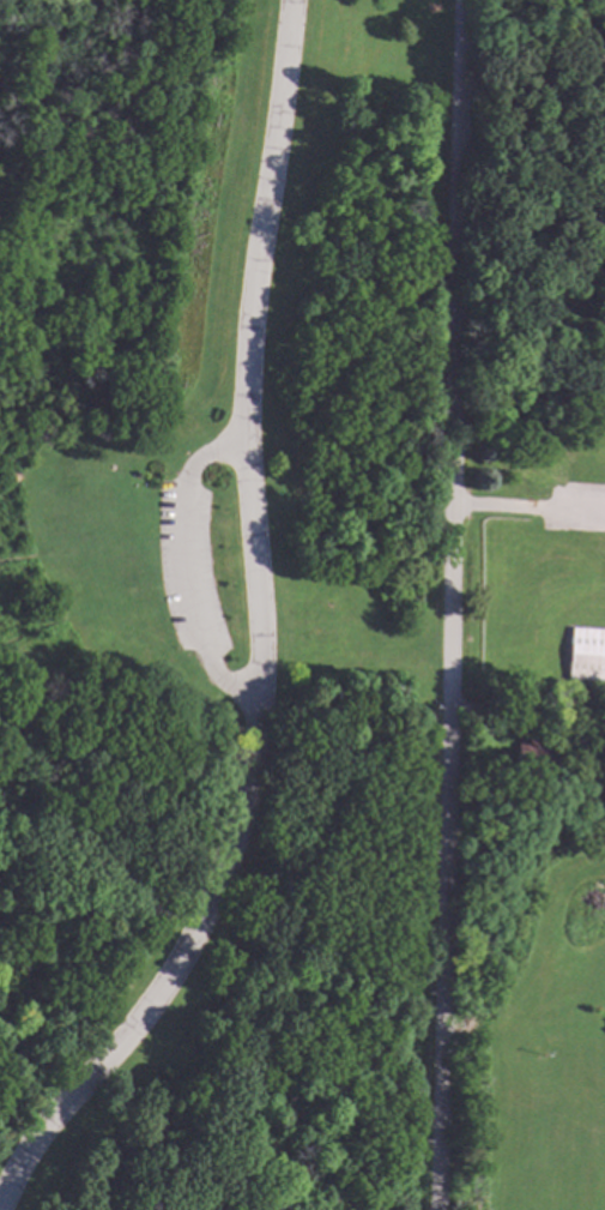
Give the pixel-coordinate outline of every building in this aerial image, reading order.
[(570,627),(604,630),(604,682),(567,679),(570,627)] [(546,741),(544,766),(531,765),(531,775),(512,773),(514,739),(546,741)]
